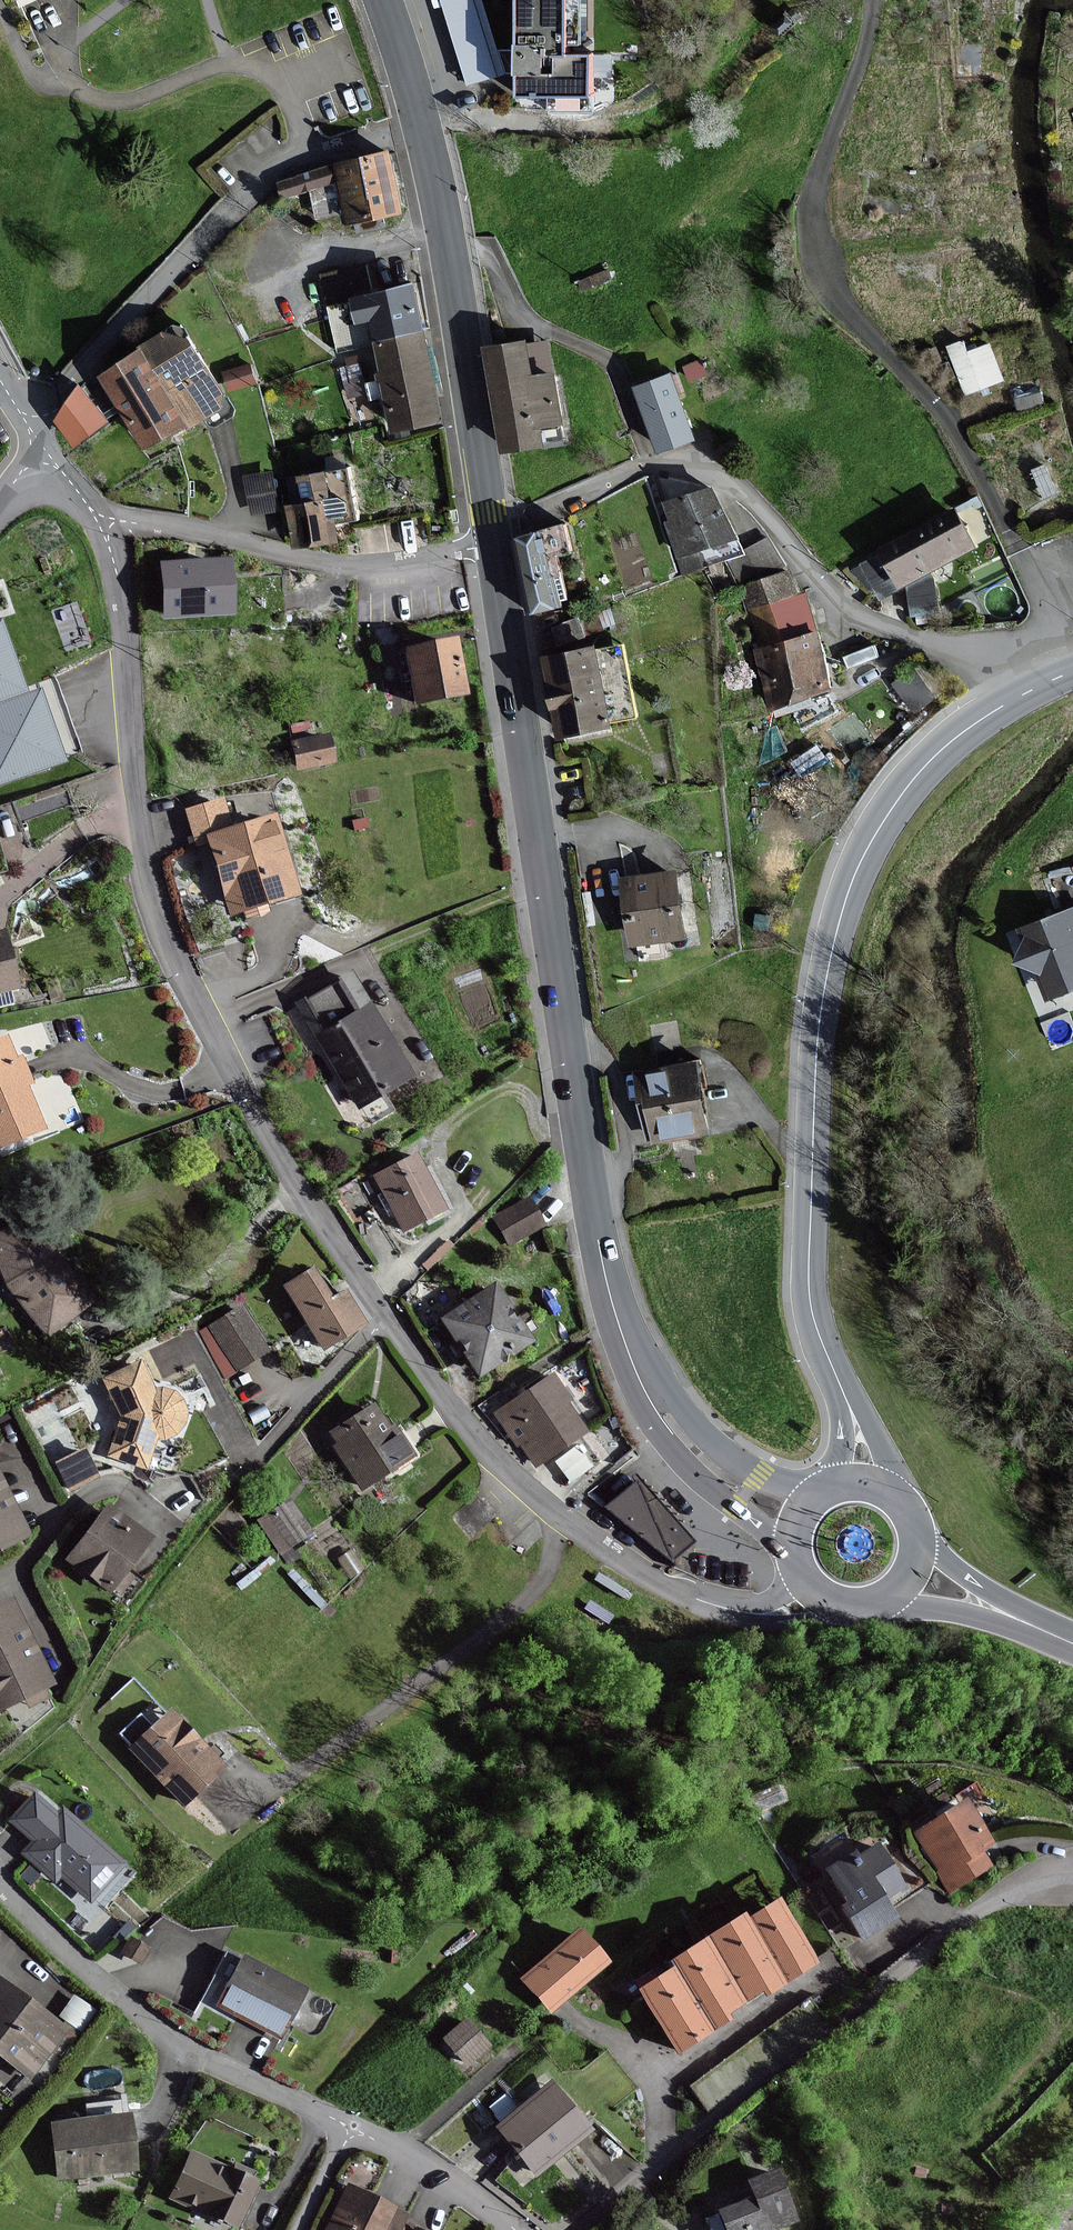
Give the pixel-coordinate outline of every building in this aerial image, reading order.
[(479,0),(442,0),(468,83),(502,73),(479,0)] [(514,97),(548,97),(548,110),(592,110),(592,101),(611,101),(611,55),(591,55),(591,0),(515,0),(514,97)] [(353,223),(404,213),(399,190),(391,153),(340,163),(343,179),(353,223)] [(341,179),(336,165),(278,183),(283,198),(341,179)] [(330,320),(337,350),(374,342),(421,332),(420,325),(411,285),(370,294),(364,267),(320,276),(330,320)] [(191,429),(209,417),(220,409),(223,394),(176,323),(140,347),(141,349),(97,377),(123,418),(144,451),(178,430),(188,424),(191,429)] [(431,377),(421,332),(374,342),(385,396),(392,429),(439,420),(431,377)] [(967,332),(948,340),(967,389),(1008,373),(993,334),(971,343),(967,332)] [(523,342),(489,347),(495,393),(497,403),(504,452),(540,447),(537,428),(560,425),(553,376),(529,380),(523,342)] [(251,365),(224,373),(229,390),(256,382),(251,365)] [(636,388),(658,452),(691,440),(668,377),(636,388)] [(105,423),(78,388),(55,422),(73,447),(105,423)] [(358,520),(348,469),(324,473),(300,478),(305,504),(290,507),(297,547),(337,540),(334,525),(358,520)] [(274,510),(269,474),(247,478),(252,513),(274,510)] [(709,490),(666,503),(673,521),(666,524),(684,572),(741,553),(709,490)] [(973,548),(954,513),(861,564),(881,599),(973,548)] [(540,533),(516,539),(534,612),(557,606),(556,602),(566,599),(555,556),(569,553),(562,527),(540,533)] [(165,564),(167,615),(234,612),(232,560),(165,564)] [(815,631),(805,594),(798,596),(789,570),(741,586),(749,611),(762,648),(815,631)] [(27,693),(3,620),(0,621),(0,702),(27,693)] [(828,690),(817,631),(815,631),(762,648),(755,650),(771,709),(828,690)] [(456,637),(409,647),(420,701),(467,692),(456,637)] [(543,659),(559,736),(607,726),(592,650),(543,659)] [(40,689),(27,693),(0,702),(0,783),(64,761),(40,689)] [(335,760),(330,735),(293,742),(299,768),(335,760)] [(188,809),(198,843),(211,839),(220,871),(232,912),(264,903),(298,893),(276,815),(246,824),(231,828),(223,799),(188,809)] [(630,945),(682,938),(674,874),(622,880),(630,945)] [(1047,999),(1072,989),(1072,909),(1008,933),(1024,977),(1037,972),(1047,999)] [(14,990),(0,933),(0,994),(14,990)] [(412,1076),(391,1038),(372,1005),(353,973),(300,1003),(304,1010),(318,1035),(338,1070),(359,1106),(412,1076)] [(45,1127),(27,1083),(32,1081),(23,1060),(18,1062),(8,1036),(0,1040),(0,1145),(45,1127)] [(653,1142),(708,1133),(697,1065),(642,1074),(653,1142)] [(397,1211),(406,1227),(445,1208),(440,1198),(418,1155),(379,1174),(397,1211)] [(544,1223),(531,1199),(496,1218),(509,1242),(544,1223)] [(92,1302),(58,1262),(55,1251),(64,1248),(48,1213),(0,1231),(0,1264),(7,1283),(50,1333),(74,1315),(92,1302)] [(325,1348),(366,1323),(347,1291),(334,1299),(315,1268),(286,1285),(325,1348)] [(482,1373),(533,1340),(506,1298),(497,1285),(446,1318),(482,1373)] [(227,1375),(271,1349),(244,1305),(200,1332),(227,1375)] [(175,1391),(169,1389),(163,1387),(159,1388),(156,1388),(153,1383),(141,1360),(106,1378),(122,1416),(119,1426),(109,1456),(148,1467),(158,1438),(162,1438),(166,1439),(168,1438),(172,1436),(177,1433),(182,1428),(187,1422),(187,1416),(188,1410),(185,1405),(183,1399),(181,1397),(179,1395),(175,1391)] [(500,1410),(538,1465),(586,1432),(549,1377),(500,1410)] [(187,1422),(182,1428),(177,1433),(172,1436),(168,1438),(184,1470),(191,1474),(226,1458),(207,1419),(194,1391),(190,1393),(181,1397),(183,1399),(185,1405),(188,1410),(187,1416),(187,1422)] [(338,1447),(363,1488),(414,1456),(395,1426),(390,1430),(375,1406),(334,1432),(342,1445),(338,1447)] [(86,1449),(84,1450),(57,1464),(70,1489),(98,1474),(86,1449)] [(27,1535),(17,1513),(0,1476),(0,1548),(27,1535)] [(673,1561),(695,1540),(638,1481),(608,1508),(673,1561)] [(292,1545),(311,1533),(290,1502),(262,1521),(289,1561),(298,1554),(292,1545)] [(112,1590),(152,1537),(111,1506),(70,1558),(112,1590)] [(52,1681),(43,1662),(23,1621),(12,1599),(0,1605),(0,1706),(52,1681)] [(132,1749),(184,1804),(224,1766),(172,1712),(132,1749)] [(37,1795),(13,1820),(36,1841),(26,1852),(57,1881),(62,1874),(91,1901),(125,1863),(65,1809),(59,1815),(37,1795)] [(967,1800),(917,1831),(952,1888),(990,1864),(982,1850),(994,1843),(967,1800)] [(846,1906),(866,1939),(900,1918),(887,1898),(906,1887),(881,1846),(857,1860),(854,1855),(831,1868),(852,1902),(846,1906)] [(747,1913),(709,1936),(747,2000),(765,1988),(769,1994),(788,1981),(820,1962),(781,1900),(751,1918),(747,1913)] [(524,1978),(552,2010),(608,1961),(580,1929),(524,1978)] [(726,2013),(747,2000),(709,1936),(672,1959),(677,1967),(642,1989),(680,2050),(714,2029),(730,2019),(726,2013)] [(141,1963),(149,1948),(130,1938),(122,1953),(141,1963)] [(282,2036),(307,1988),(245,1957),(221,2005),(282,2036)] [(67,2028),(0,1980),(0,2050),(34,2074),(67,2028)] [(468,2062),(488,2044),(466,2019),(446,2037),(468,2062)] [(555,2083),(501,2126),(539,2173),(593,2130),(555,2083)] [(90,2098),(90,2109),(130,2107),(130,2095),(90,2098)] [(54,2124),(60,2177),(138,2167),(131,2115),(54,2124)] [(193,2153),(173,2198),(237,2226),(257,2182),(193,2153)] [(730,2229),(776,2229),(775,2228),(798,2220),(780,2171),(754,2181),(760,2197),(723,2211),(730,2229)] [(350,2186),(329,2229),(385,2229),(396,2208),(350,2186)]
